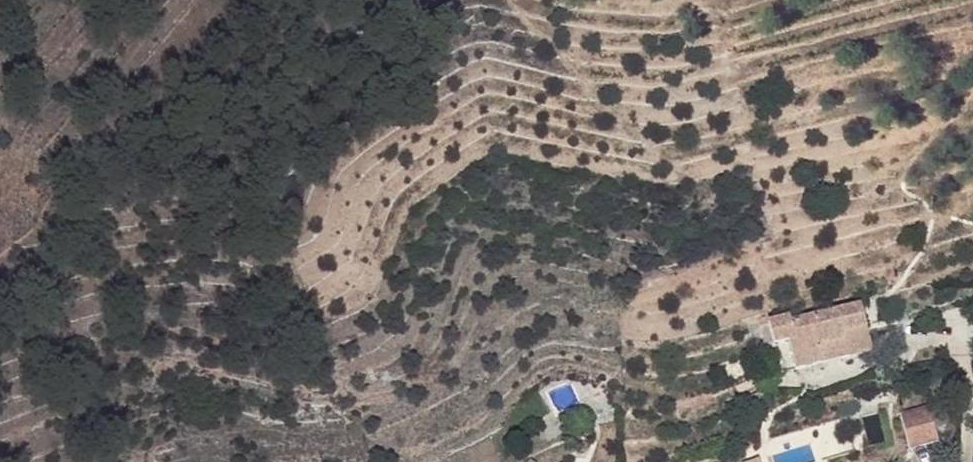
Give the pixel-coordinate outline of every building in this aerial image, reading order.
[(789,315),(768,321),(774,344),(788,340),(795,370),(872,352),(860,304),(790,320),(789,315)] [(788,340),(774,344),(781,374),(795,370),(788,340)] [(900,415),(909,448),(937,441),(934,428),(945,425),(939,405),(900,415)]
